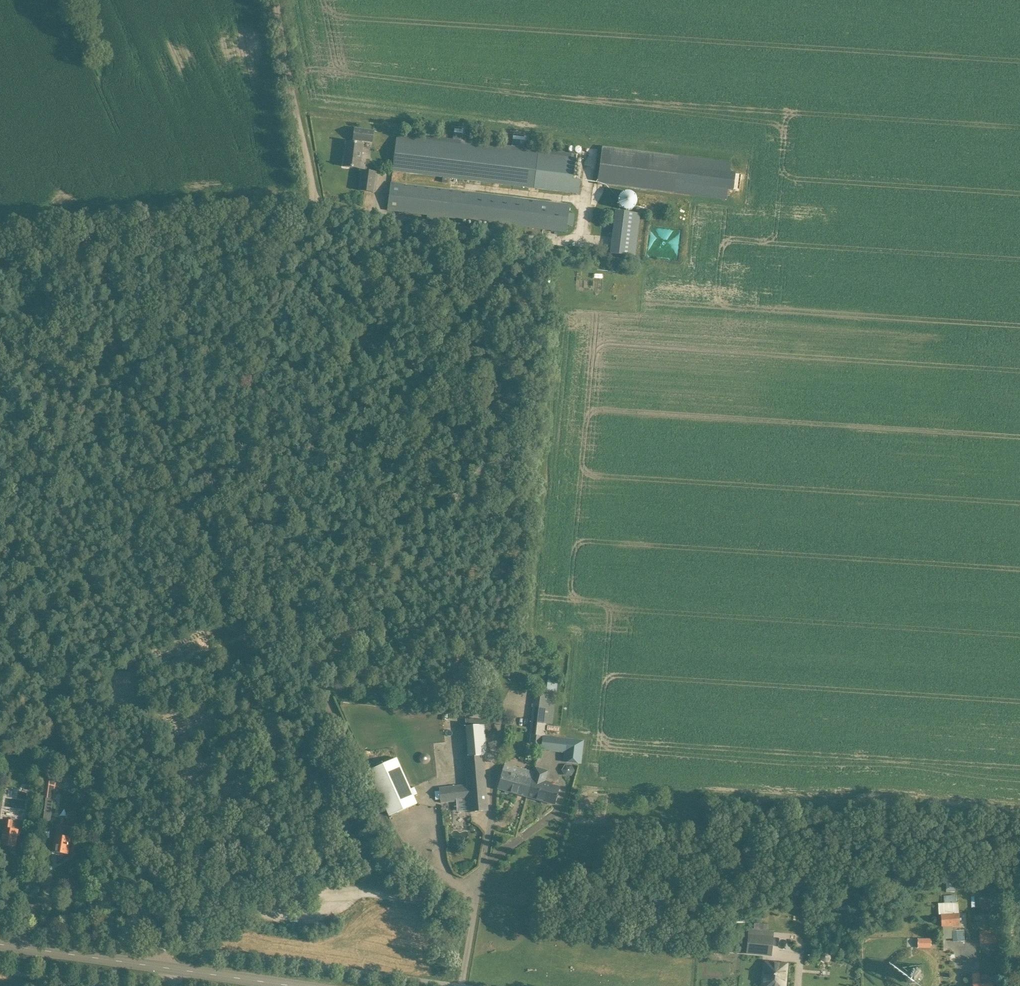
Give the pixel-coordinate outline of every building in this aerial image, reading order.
[(354,129),(353,141),(373,143),(374,131),(354,129)] [(397,137),(393,171),(443,177),(442,182),(447,183),(448,178),(535,188),(578,194),(580,180),(572,180),(575,158),(573,158),(573,153),(523,147),(524,140),(513,138),(512,146),(498,144),(495,144),(495,141),(488,140),(487,143),(461,140),(462,133),(454,132),(453,139),(403,133),(402,137),(397,137)] [(343,167),(353,168),(360,169),(362,154),(363,144),(347,142),(343,167)] [(730,162),(679,156),(602,146),(597,184),(674,194),(674,192),(725,199),(726,190),(733,191),(734,189),(739,190),(741,174),(728,173),(730,162)] [(359,191),(369,192),(373,192),(376,172),(362,170),(359,191)] [(388,210),(547,230),(567,232),(567,226),(573,227),(575,214),(569,213),(570,205),(391,183),(388,210)] [(618,199),(617,201),(617,202),(618,203),(618,204),(618,205),(619,206),(620,207),(620,208),(621,209),(623,210),(624,210),(626,210),(627,210),(629,210),(630,210),(631,210),(632,209),(634,208),(634,207),(635,206),(636,204),(636,203),(636,202),(636,201),(636,200),(636,199),(636,198),(635,196),(634,195),(634,194),(633,194),(632,193),(631,192),(629,192),(628,192),(627,192),(626,192),(625,192),(624,192),(623,192),(621,193),(621,194),(620,194),(619,196),(618,197),(618,198),(618,199)] [(616,211),(611,254),(634,257),(640,214),(616,211)] [(547,691),(556,692),(557,684),(548,683),(547,691)] [(533,701),(529,734),(530,734),(530,744),(541,745),(542,736),(544,736),(545,723),(552,724),(556,695),(536,693),(535,701),(533,701)] [(450,715),(450,717),(458,718),(458,716),(459,712),(459,708),(451,707),(451,711),(450,715)] [(468,785),(439,788),(440,793),(441,802),(456,801),(457,811),(469,810),(469,812),(488,811),(487,801),(486,789),(483,755),(487,755),(485,732),(491,731),(490,720),(464,716),(465,726),(468,757),(465,757),(468,785)] [(541,745),(541,749),(565,752),(567,739),(542,736),(541,745)] [(565,752),(564,762),(580,764),(583,741),(568,739),(567,739),(565,752)] [(396,758),(368,771),(389,816),(417,803),(396,758)] [(498,789),(526,797),(533,773),(524,770),(504,764),(498,789)] [(565,776),(571,776),(574,771),(572,765),(565,765),(562,770),(565,776)] [(533,773),(526,797),(555,805),(557,795),(560,787),(551,785),(552,782),(545,780),(548,770),(535,766),(533,773)] [(4,831),(2,845),(15,847),(17,831),(21,831),(23,820),(11,819),(11,822),(0,820),(0,830),(4,831)] [(57,828),(55,842),(54,852),(67,854),(71,829),(63,828),(63,829),(57,828)] [(946,891),(956,891),(955,882),(946,883),(946,891)] [(959,926),(958,903),(956,903),(956,895),(942,896),(942,899),(941,899),(941,904),(938,904),(939,915),(941,915),(941,927),(959,926)] [(123,920),(125,927),(134,924),(132,916),(123,920)] [(747,954),(771,956),(773,932),(750,930),(747,954)] [(979,931),(980,945),(1000,944),(999,930),(979,931)] [(963,931),(952,932),(953,941),(964,941),(963,931)] [(712,935),(712,939),(712,948),(721,948),(721,935),(712,935)] [(918,940),(918,948),(930,948),(930,940),(918,940)] [(783,973),(785,973),(786,964),(765,963),(763,985),(764,985),(782,985),(783,973)] [(910,967),(905,972),(905,979),(911,984),(918,983),(922,978),(922,971),(917,966),(910,967)] [(983,985),(979,985),(978,973),(973,974),(973,985),(992,985),(991,984),(991,978),(982,978),(983,985)]
